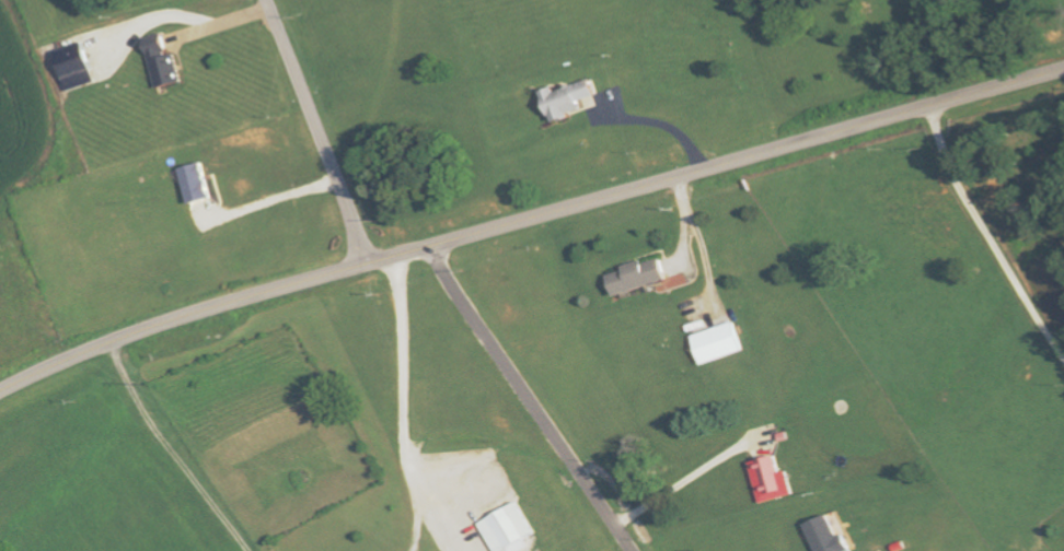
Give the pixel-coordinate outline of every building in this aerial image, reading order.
[(146,44),(154,86),(179,81),(174,53),(165,55),(163,41),(146,44)] [(67,90),(93,82),(81,42),(55,50),(67,90)] [(556,91),(554,86),(541,91),(552,123),(572,116),(571,113),(583,109),(580,101),(595,96),(589,80),(556,91)] [(181,166),(188,202),(211,198),(204,162),(181,166)] [(615,296),(669,279),(662,258),(646,263),(644,259),(624,266),(625,270),(608,275),(615,296)] [(692,335),(701,365),(744,351),(735,322),(692,335)] [(763,504),(796,495),(789,470),(782,472),(777,455),(751,462),(763,504)] [(525,539),(535,533),(518,502),(480,523),(495,550),(523,550),(529,548),(525,539)] [(845,534),(839,536),(830,514),(807,524),(819,550),(849,550),(852,550),(845,534)]
